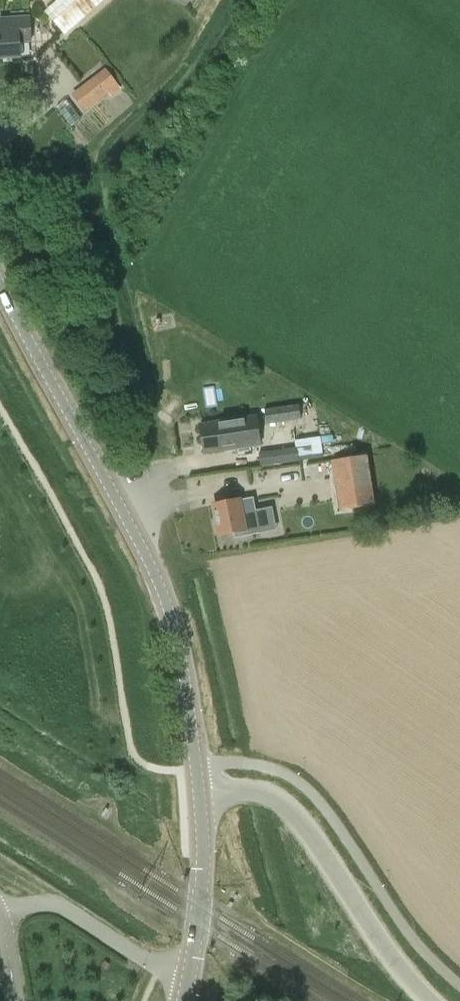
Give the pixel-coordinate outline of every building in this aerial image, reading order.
[(45,10),(65,33),(103,0),(56,0),(45,10)] [(31,41),(30,17),(5,18),(6,30),(0,31),(0,58),(21,57),(20,41),(31,41)] [(96,79),(84,88),(96,104),(108,94),(96,79)] [(72,127),(82,119),(67,100),(57,107),(72,127)] [(299,403),(265,409),(268,424),(301,418),(299,403)] [(205,453),(261,445),(256,416),(201,424),(205,453)] [(261,464),(301,459),(324,456),(322,444),(298,448),(297,446),(259,451),(261,464)] [(339,511),(376,505),(368,455),(331,460),(339,511)] [(261,532),(254,496),(214,504),(220,536),(234,533),(235,537),(261,532)]
